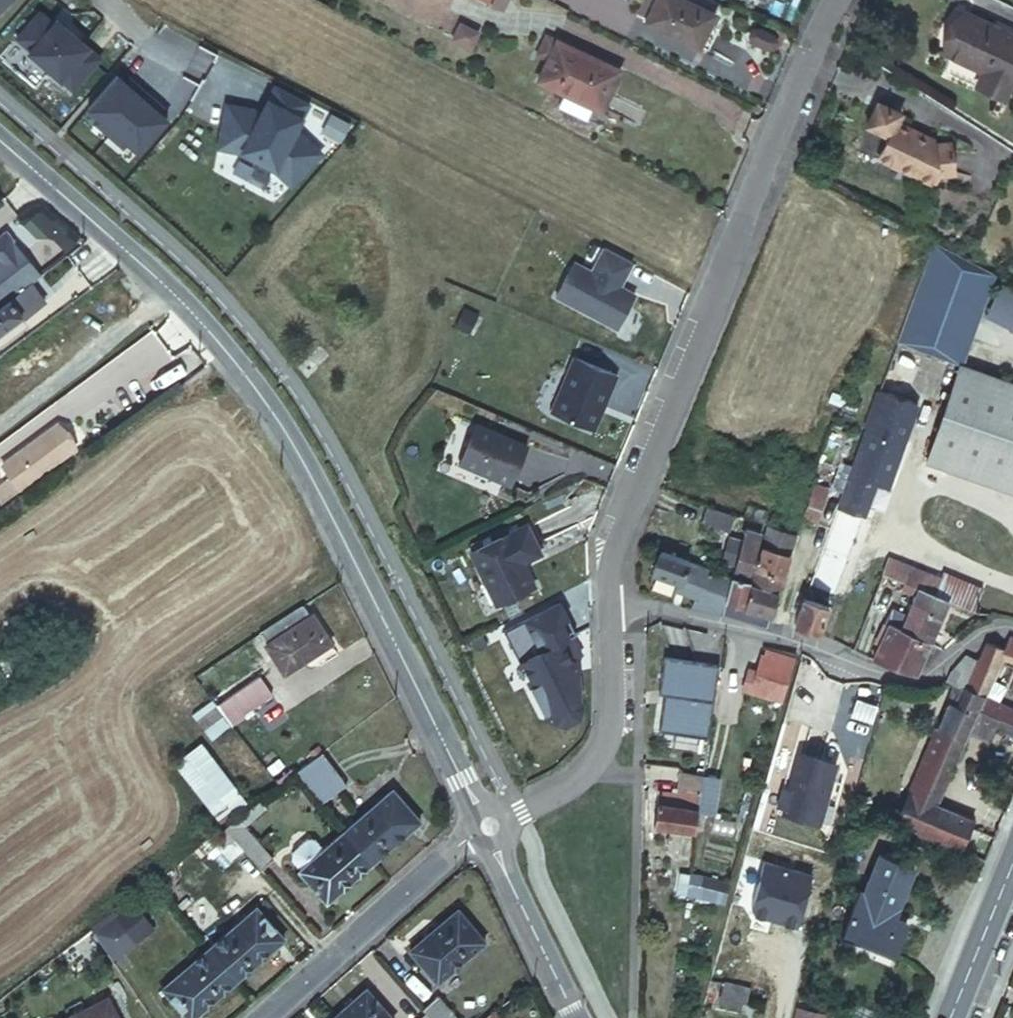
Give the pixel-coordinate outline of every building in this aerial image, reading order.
[(696,47),(712,13),(684,0),(639,0),(634,10),(645,15),(642,22),(696,47)] [(1001,96),(1012,68),(1012,34),(959,10),(941,51),(981,69),(975,84),(1001,96)] [(37,11),(14,38),(28,50),(26,52),(70,90),(98,57),(62,26),(59,30),(37,11)] [(455,24),(451,40),(472,45),(476,30),(455,24)] [(590,106),(599,110),(618,69),(541,34),(533,51),(545,57),(534,81),(566,96),(561,106),(584,117),(590,106)] [(883,133),(873,154),(929,181),(933,174),(951,170),(943,138),(930,141),(928,136),(891,117),(894,110),(870,98),(860,121),(883,133)] [(243,100),(226,129),(244,140),(262,111),(243,100)] [(907,309),(895,343),(961,366),(994,276),(932,243),(907,309)] [(630,262),(602,247),(594,266),(596,267),(592,276),(590,275),(571,267),(556,302),(620,329),(635,294),(619,287),(613,284),(616,275),(623,278),(630,262)] [(616,275),(613,284),(619,287),(623,278),(616,275)] [(1012,329),(1012,292),(1001,285),(985,315),(1012,329)] [(0,306),(0,330),(21,315),(8,299),(0,306)] [(571,356),(549,410),(592,428),(614,373),(571,356)] [(961,366),(926,461),(974,478),(973,480),(1012,494),(1012,385),(1007,382),(961,366)] [(875,482),(891,487),(917,399),(874,386),(837,506),(865,514),(875,482)] [(455,458),(504,482),(523,445),(474,420),(455,458)] [(54,433),(60,429),(56,422),(50,427),(54,433)] [(18,485),(74,445),(63,432),(60,429),(54,433),(50,427),(1,463),(18,485)] [(815,483),(802,517),(816,522),(827,489),(815,483)] [(736,519),(710,510),(705,524),(730,533),(736,519)] [(836,510),(830,527),(810,585),(833,594),(862,517),(836,510)] [(761,546),(787,555),(794,534),(786,531),(790,518),(771,511),(767,525),(768,525),(761,546)] [(490,604),(529,586),(517,562),(535,553),(520,524),(464,551),(490,604)] [(736,557),(730,577),(749,582),(754,569),(759,554),(753,552),(758,536),(744,531),(741,542),(736,557)] [(736,557),(741,542),(731,539),(726,554),(736,557)] [(754,569),(780,578),(787,555),(761,546),(759,554),(754,569)] [(692,607),(719,615),(730,577),(660,550),(652,572),(680,582),(677,591),(695,598),(692,607)] [(933,594),(939,578),(886,558),(880,573),(916,587),(933,594)] [(749,582),(776,590),(780,578),(754,569),(749,582)] [(939,578),(933,594),(947,599),(974,610),(981,612),(990,588),(942,571),(939,578)] [(883,635),(873,660),(915,675),(929,643),(930,641),(899,628),(916,587),(880,573),(871,599),(889,605),(895,608),(883,635)] [(719,615),(767,628),(776,590),(749,582),(730,577),(719,615)] [(930,641),(947,599),(933,594),(916,587),(899,628),(930,641)] [(803,598),(794,624),(818,634),(829,607),(805,599),(803,598)] [(556,604),(500,632),(516,664),(518,663),(527,682),(525,684),(542,719),(547,716),(551,725),(560,728),(575,721),(578,711),(574,703),(578,701),(573,674),(558,643),(572,636),(556,604)] [(895,608),(889,605),(877,632),(883,635),(895,608)] [(308,617),(301,606),(259,633),(266,643),(263,645),(282,674),(330,644),(311,615),(308,617)] [(977,660),(965,689),(984,696),(1002,653),(1012,658),(1012,637),(1008,635),(1003,647),(986,640),(977,660)] [(764,659),(792,667),(793,660),(766,653),(764,659)] [(965,689),(977,660),(965,656),(951,671),(947,681),(953,685),(965,689)] [(708,738),(718,665),(664,657),(659,694),(665,694),(660,731),(708,738)] [(782,699),(792,667),(762,659),(758,676),(750,674),(745,693),(781,703),(782,699)] [(257,677),(214,705),(223,716),(228,723),(270,696),(257,677)] [(223,716),(214,705),(194,678),(174,693),(203,731),(223,716)] [(984,696),(965,689),(953,685),(946,701),(947,701),(919,766),(918,767),(947,780),(984,696)] [(991,699),(981,720),(1012,735),(1012,710),(991,699)] [(229,724),(228,723),(223,716),(203,731),(209,739),(229,724)] [(172,763),(191,788),(217,769),(198,744),(172,763)] [(834,761),(800,751),(782,809),(816,820),(834,761)] [(343,784),(318,755),(294,773),(320,804),(343,784)] [(937,803),(947,780),(918,767),(908,791),(937,803)] [(217,769),(191,788),(209,812),(235,792),(217,769)] [(700,790),(702,776),(680,773),(679,787),(700,790)] [(694,831),(700,790),(679,787),(676,806),(656,803),(652,824),(694,831)] [(343,829),(371,861),(418,821),(390,789),(343,829)] [(937,803),(908,791),(894,821),(959,849),(973,818),(937,803)] [(242,802),(235,792),(209,812),(216,822),(242,802)] [(243,852),(258,869),(271,858),(243,826),(263,808),(257,801),(224,826),(222,827),(223,830),(243,852)] [(324,902),(371,861),(343,829),(320,849),(312,840),(303,840),(290,852),(290,859),(298,868),(296,870),(324,902)] [(243,852),(223,830),(212,841),(232,863),(243,852)] [(911,866),(880,852),(864,891),(859,890),(842,931),(893,953),(905,922),(892,917),(897,905),(895,904),(911,866)] [(764,859),(751,906),(754,911),(771,916),(772,914),(780,916),(779,918),(797,924),(812,872),(764,859)] [(685,894),(722,903),(728,880),(691,871),(685,894)] [(218,916),(200,895),(180,914),(198,934),(218,916)] [(132,903),(114,916),(133,942),(151,929),(132,903)] [(254,907),(207,948),(235,980),(282,939),(254,907)] [(484,942),(457,909),(407,950),(436,982),(484,942)] [(207,948),(160,988),(187,1017),(190,1017),(235,980),(207,948)] [(741,1007),(747,986),(723,979),(717,1000),(741,1007)] [(335,1017),(389,1017),(364,990),(334,1017),(335,1017)] [(435,996),(420,1009),(422,1011),(428,1017),(454,1017),(435,996)] [(104,999),(68,1017),(114,1017),(104,999)] [(796,1009),(794,1017),(827,1017),(796,1009)]
